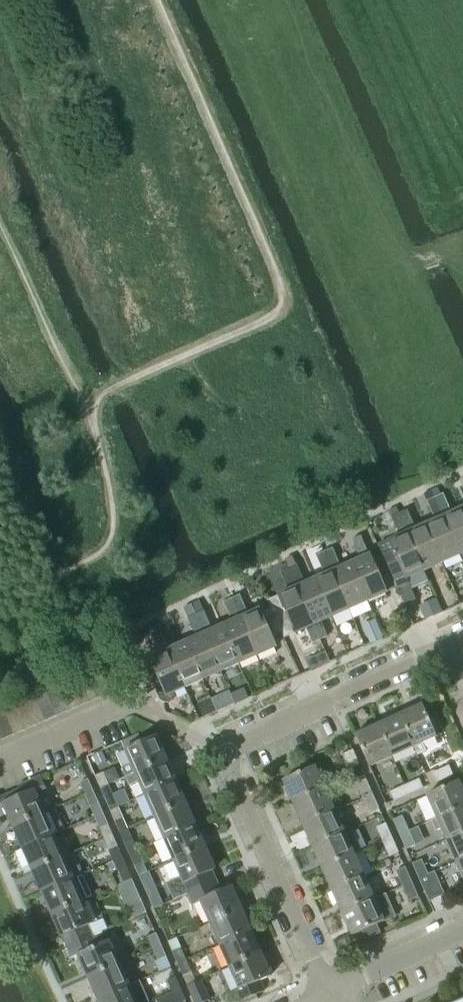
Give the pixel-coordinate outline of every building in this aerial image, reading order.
[(433,498),(460,556),(462,554),(462,515),(460,509),(451,513),(442,494),(433,498)] [(435,521),(425,525),(442,564),(460,556),(433,498),(426,501),(435,521)] [(406,510),(398,514),(424,572),(442,564),(425,525),(415,530),(406,510)] [(399,536),(378,546),(381,554),(380,554),(391,578),(395,588),(396,588),(396,587),(397,589),(409,584),(406,579),(424,572),(398,514),(390,517),(399,536)] [(360,559),(349,564),(366,601),(385,593),(385,592),(387,592),(395,588),(391,578),(380,554),(370,558),(360,536),(352,540),(360,559)] [(332,549),(322,553),(348,610),(366,601),(349,564),(340,568),(332,549)] [(323,575),(313,579),(331,617),(348,610),(322,553),(315,556),(323,575)] [(295,565),(286,569),(312,626),(311,626),(318,641),(327,637),(321,622),(331,617),(313,579),(304,584),(295,565)] [(277,595),(266,600),(269,608),(280,633),(283,639),(294,634),(300,631),(306,628),(313,643),(318,641),(311,626),(312,626),(286,569),(280,572),(288,590),(277,595)] [(238,595),(229,599),(255,657),(275,648),(270,637),(280,633),(269,608),(259,613),(257,609),(247,614),(238,595)] [(231,621),(220,626),(237,664),(255,657),(229,599),(222,602),(231,621)] [(198,601),(191,604),(196,614),(203,611),(198,601)] [(237,664),(220,626),(211,630),(203,611),(196,614),(193,615),(219,672),(237,664)] [(219,672),(193,615),(187,618),(195,637),(184,642),(201,680),(219,672)] [(201,680),(184,642),(176,646),(167,627),(158,631),(183,688),(201,680)] [(377,627),(366,632),(371,643),(382,638),(381,635),(377,627)] [(183,688),(158,631),(151,634),(159,653),(149,658),(150,660),(143,663),(158,698),(160,701),(162,702),(163,702),(165,703),(166,703),(168,703),(169,702),(171,701),(172,700),(173,699),(174,698),(174,696),(174,695),(174,693),(174,692),(183,688)] [(76,707),(66,685),(55,689),(65,712),(76,707)] [(65,712),(55,689),(44,694),(54,717),(65,712)] [(34,699),(43,721),(54,717),(44,694),(34,699)] [(43,721),(34,699),(23,703),(33,726),(43,721)] [(33,726),(23,703),(13,708),(22,731),(33,726)] [(421,705),(399,715),(416,755),(425,751),(422,743),(435,737),(421,705)] [(22,731),(13,708),(2,713),(12,735),(22,731)] [(1,740),(12,735),(2,713),(0,714),(0,738),(1,740)] [(391,757),(413,747),(416,755),(399,715),(376,725),(391,757)] [(368,767),(391,757),(376,725),(354,735),(368,767)] [(133,736),(121,742),(124,750),(142,742),(138,734),(133,736)] [(130,764),(121,768),(125,777),(134,773),(165,759),(155,736),(142,742),(124,750),(130,764)] [(358,764),(352,750),(343,754),(350,768),(358,764)] [(134,773),(125,777),(126,777),(128,782),(129,786),(138,782),(144,795),(175,781),(165,759),(134,773)] [(314,766),(282,781),(292,804),(324,789),(314,766)] [(433,771),(426,774),(430,784),(437,782),(452,775),(448,766),(433,772),(433,771)] [(94,776),(99,788),(108,784),(102,772),(94,776)] [(0,799),(0,801),(2,806),(11,827),(43,813),(35,794),(46,789),(41,777),(17,788),(19,791),(0,799)] [(420,779),(404,786),(408,795),(424,788),(420,779)] [(79,784),(84,795),(92,791),(88,780),(79,784)] [(356,784),(363,798),(372,794),(365,780),(356,784)] [(175,781),(144,795),(153,817),(185,803),(175,781)] [(462,806),(462,794),(457,781),(426,796),(436,818),(462,806)] [(390,792),(393,801),(408,795),(404,786),(390,792)] [(324,789),(292,804),(301,825),(334,811),(324,789)] [(89,806),(97,802),(92,791),(84,795),(89,806)] [(111,792),(103,796),(109,811),(118,807),(111,792)] [(370,814),(379,810),(372,794),(363,798),(370,814)] [(185,803),(153,817),(163,839),(194,825),(185,803)] [(436,818),(430,821),(435,831),(441,829),(446,840),(462,833),(462,806),(436,818)] [(118,807),(109,811),(114,822),(123,818),(118,807)] [(43,813),(11,827),(21,849),(53,835),(54,836),(65,831),(55,809),(44,814),(43,813)] [(334,811),(301,825),(311,847),(344,833),(334,811)] [(392,821),(398,835),(409,830),(403,817),(392,821)] [(98,828),(103,839),(112,836),(107,824),(98,828)] [(376,828),(382,842),(392,838),(385,824),(376,828)] [(194,825),(163,839),(173,861),(204,847),(194,825)] [(344,833),(311,847),(321,869),(354,855),(361,852),(351,830),(344,833)] [(398,835),(406,852),(416,847),(409,830),(398,835)] [(462,859),(462,833),(446,840),(456,862),(462,859)] [(53,835),(21,849),(31,871),(63,857),(54,836),(53,835)] [(117,846),(112,836),(103,839),(108,850),(117,846)] [(389,858),(398,854),(392,838),(382,842),(389,858)] [(132,839),(124,843),(129,854),(137,851),(132,839)] [(166,882),(165,883),(173,900),(174,900),(188,894),(215,881),(210,870),(214,869),(204,847),(173,861),(180,877),(166,882)] [(137,851),(129,854),(134,865),(142,862),(137,851)] [(63,857),(31,871),(41,893),(73,879),(82,875),(72,853),(63,857)] [(354,855),(321,869),(331,892),(364,878),(354,855)] [(421,860),(412,864),(418,878),(428,874),(421,860)] [(395,871),(402,886),(411,882),(404,867),(395,871)] [(126,868),(118,871),(124,883),(130,880),(131,879),(126,868)] [(434,872),(428,874),(418,878),(428,902),(444,895),(434,872)] [(73,879),(41,893),(50,915),(82,901),(92,897),(83,875),(82,875),(73,879)] [(364,878),(331,892),(340,913),(373,899),(364,878)] [(124,883),(117,886),(125,905),(140,899),(131,879),(130,880),(124,883)] [(215,881),(188,894),(192,904),(199,901),(209,924),(241,910),(231,887),(220,892),(215,881)] [(408,900),(417,896),(411,882),(402,886),(408,900)] [(157,892),(147,896),(153,909),(163,905),(157,892)] [(373,899),(340,913),(350,936),(362,931),(365,939),(379,933),(375,925),(394,917),(384,894),(373,899)] [(82,901),(50,915),(60,937),(63,936),(67,946),(70,945),(88,937),(83,927),(92,923),(82,901)] [(241,910),(209,924),(219,946),(250,931),(241,910)] [(250,931),(219,946),(229,968),(260,954),(250,931)] [(88,937),(70,945),(75,956),(77,955),(87,977),(118,964),(108,941),(106,942),(102,932),(91,937),(91,936),(88,937)] [(146,936),(152,949),(161,945),(155,932),(146,936)] [(157,960),(165,957),(161,945),(152,949),(157,960)] [(172,951),(177,964),(188,959),(182,947),(172,951)] [(260,954),(229,968),(238,988),(233,990),(238,1001),(263,990),(259,980),(270,975),(260,954)] [(192,970),(188,959),(177,964),(182,975),(192,970)] [(118,964),(87,977),(97,999),(128,986),(128,985),(118,964)] [(166,981),(171,993),(180,989),(175,977),(166,981)] [(199,979),(187,985),(194,1001),(201,1001),(208,999),(199,979)] [(97,999),(98,1001),(149,1001),(139,980),(128,985),(128,986),(97,999)] [(185,1000),(180,989),(171,993),(175,1001),(181,1001),(185,1000)]
